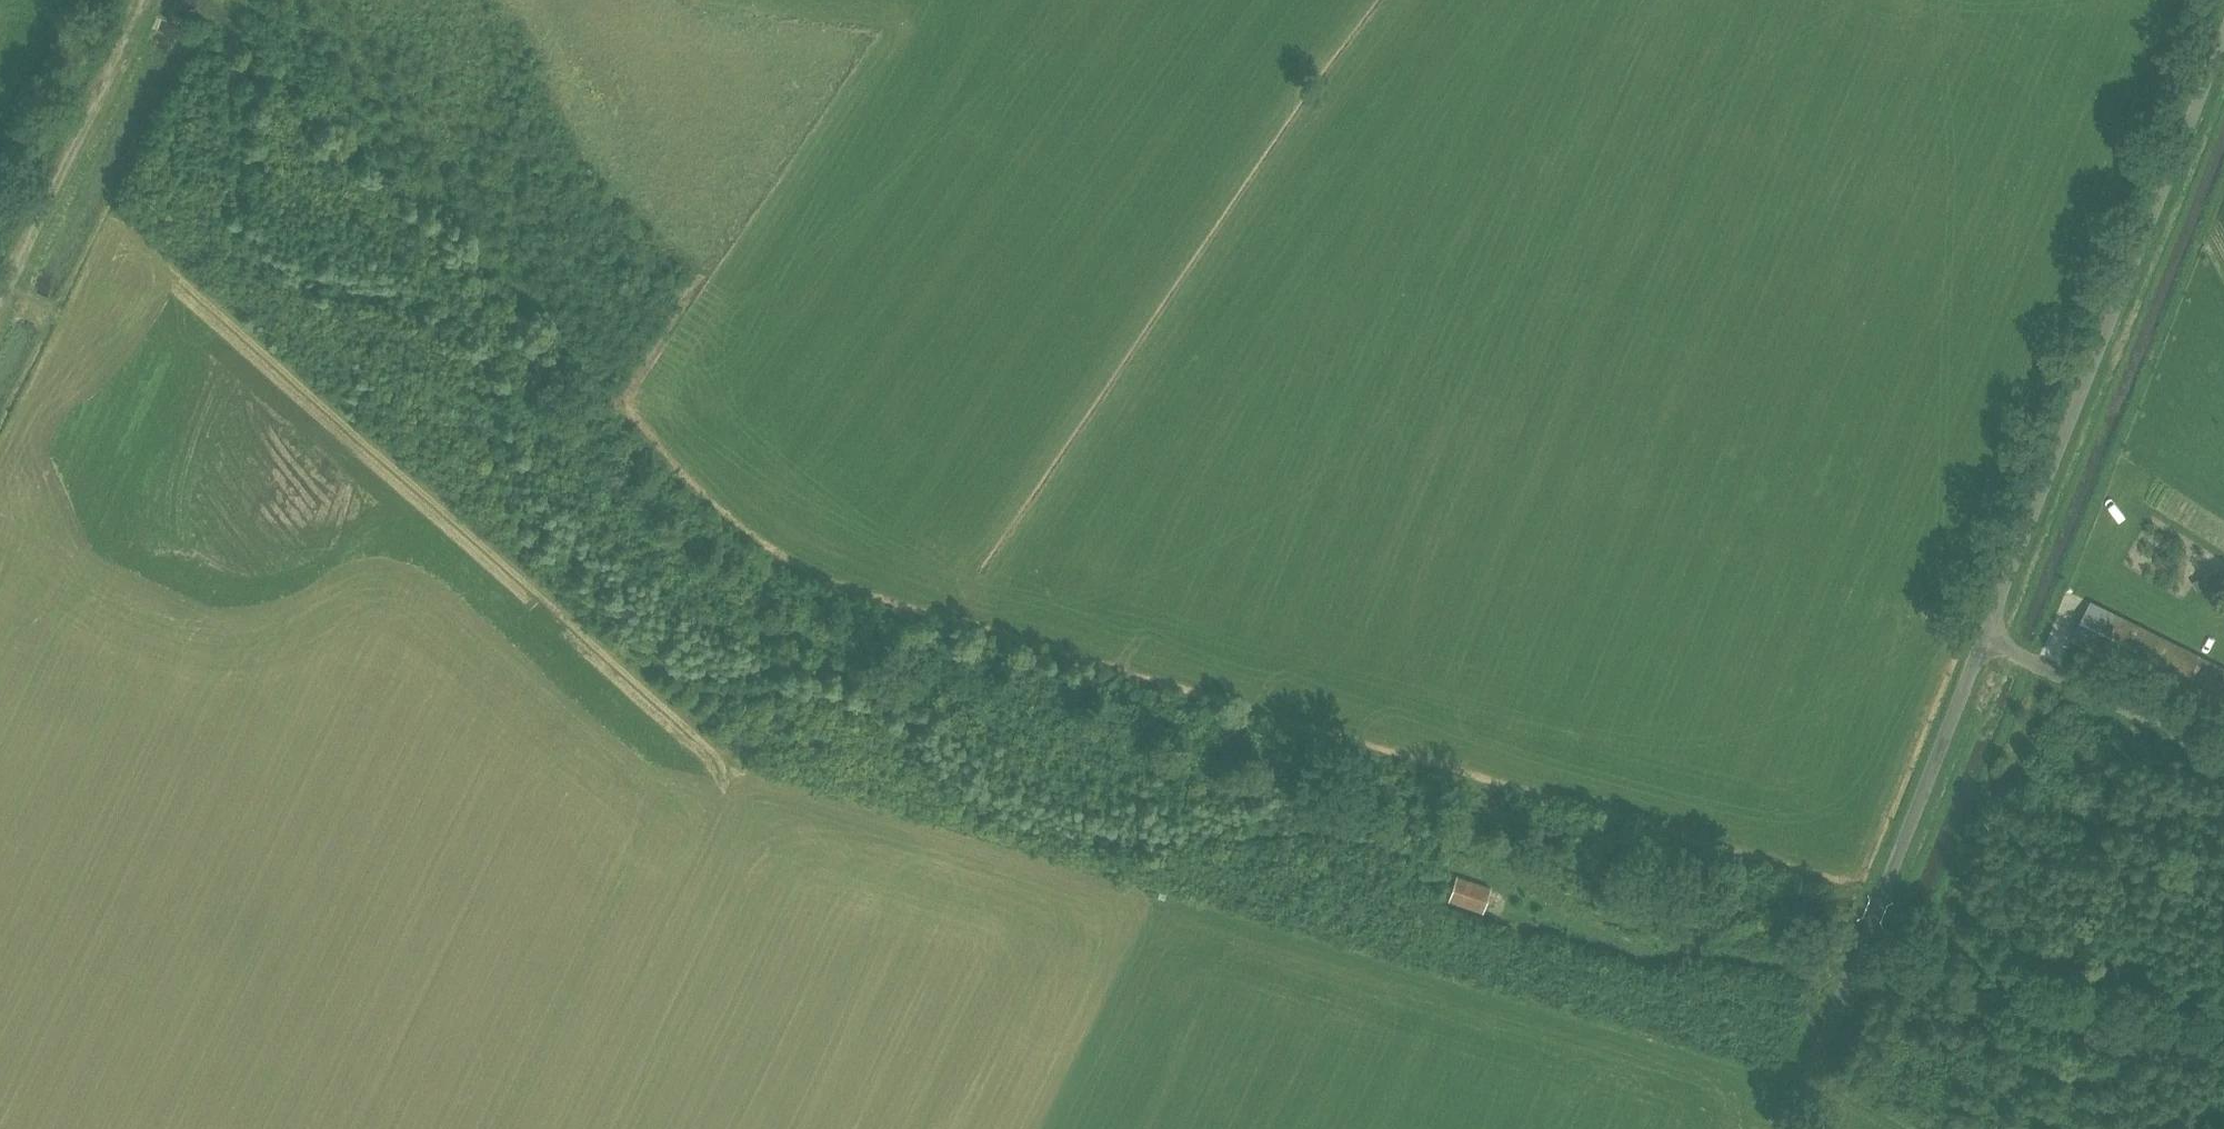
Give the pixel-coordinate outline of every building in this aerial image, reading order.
[(2206,575),(2193,582),(2198,592),(2212,584),(2206,575)] [(2093,602),(2074,641),(2223,715),(2223,667),(2093,602)] [(1493,887),(1458,876),(1450,902),(1484,913),(1493,887)]
